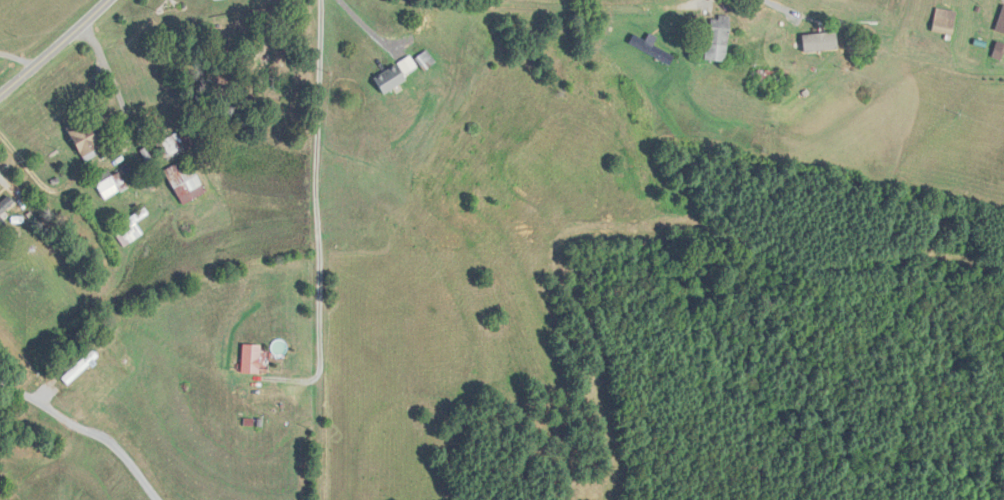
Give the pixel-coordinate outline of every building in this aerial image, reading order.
[(731,16),(709,15),(707,60),(729,61),(731,16)] [(953,35),(956,24),(936,19),(933,30),(953,35)] [(654,45),(658,37),(650,33),(647,39),(635,34),(630,44),(672,64),(676,55),(654,45)] [(794,54),(837,50),(835,39),(793,43),(794,54)] [(437,62),(428,50),(417,58),(425,70),(437,62)] [(376,78),(385,94),(408,80),(399,65),(376,78)] [(777,70),(759,69),(759,85),(777,86),(777,70)] [(103,146),(89,121),(70,131),(84,157),(103,146)] [(177,134),(159,143),(167,158),(195,145),(189,131),(178,136),(177,134)] [(206,194),(190,158),(166,169),(182,205),(206,194)] [(16,202),(9,194),(0,201),(0,216),(16,202)] [(145,234),(137,223),(150,214),(145,207),(113,230),(126,247),(145,234)] [(243,373),(261,373),(261,344),(243,344),(243,373)] [(100,356),(93,349),(64,379),(70,386),(100,356)]
